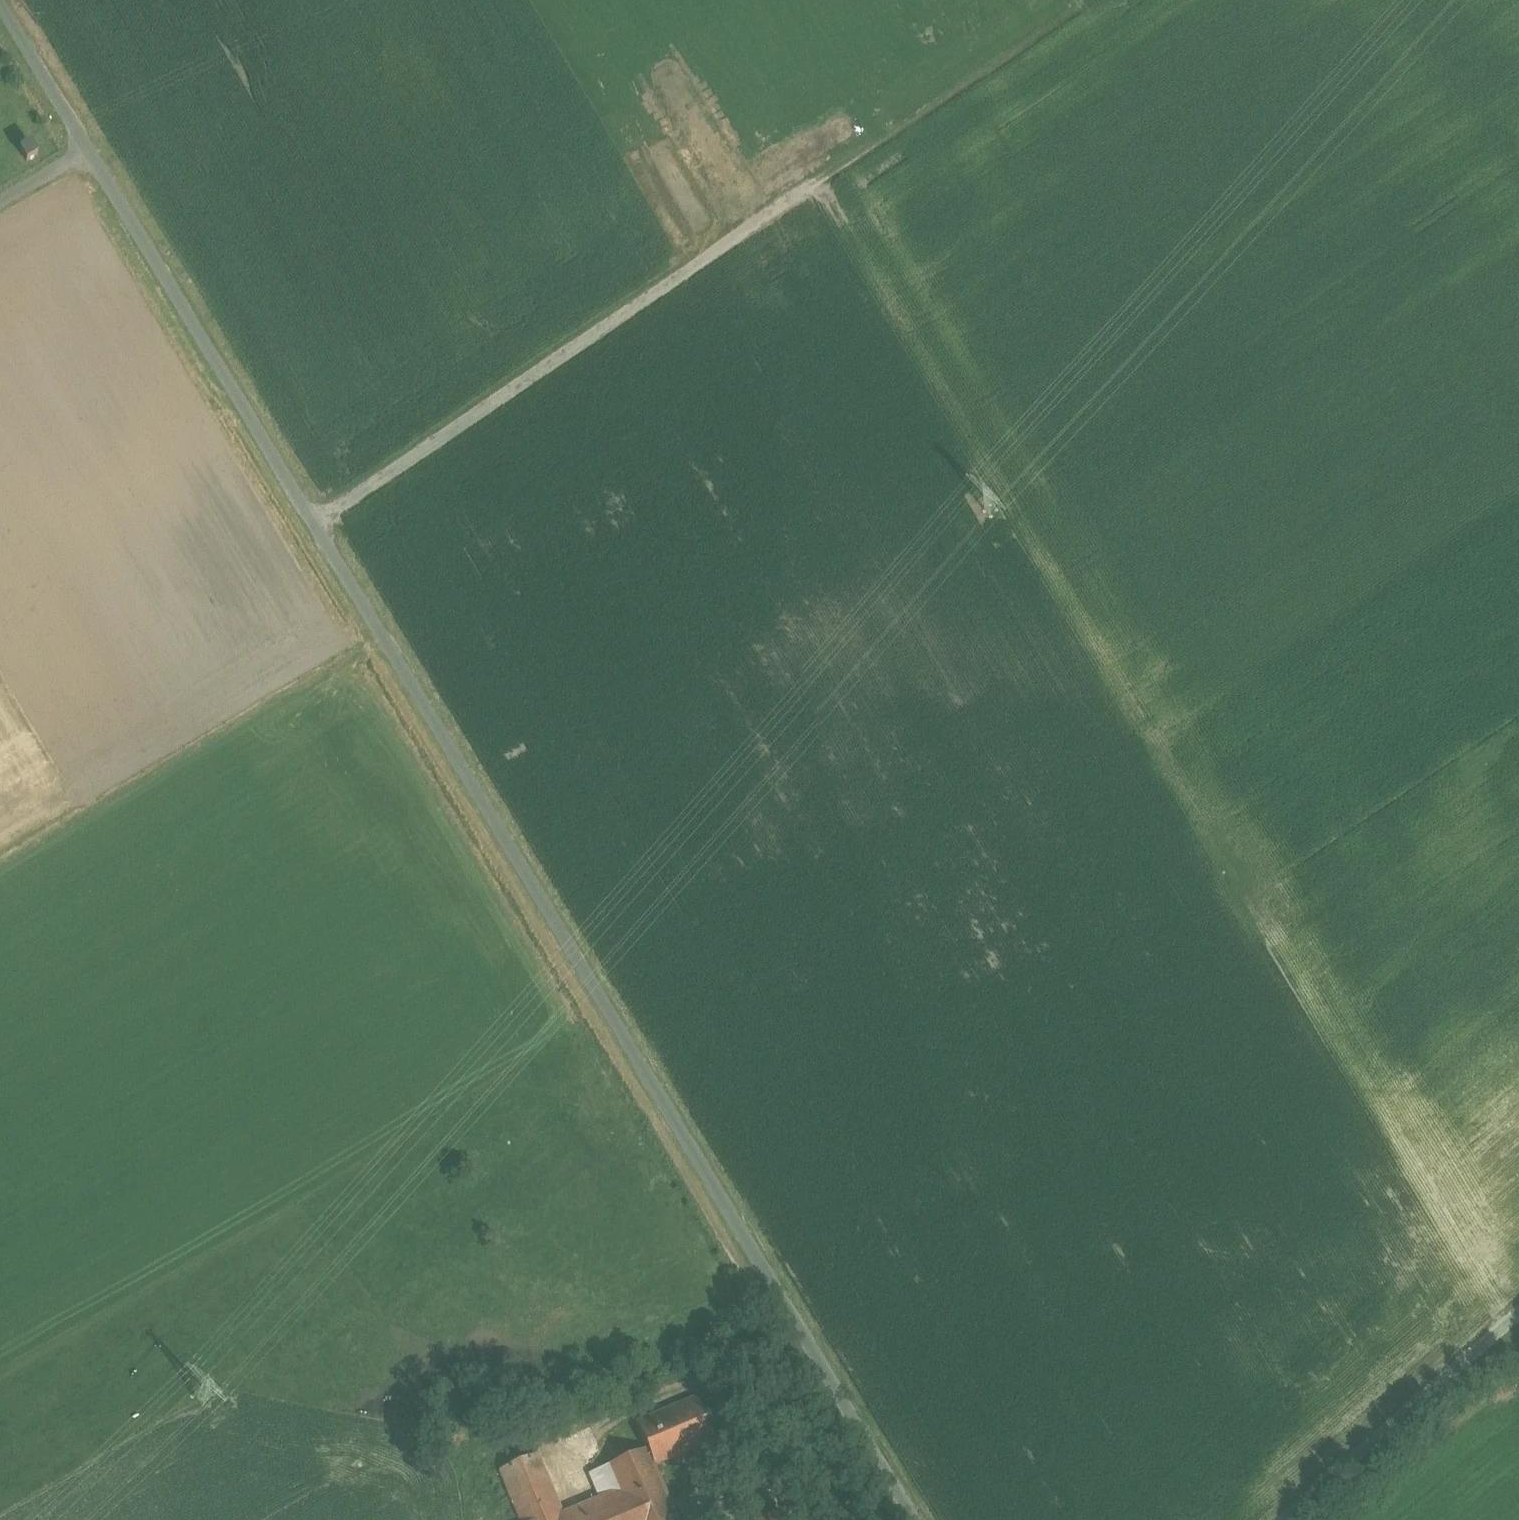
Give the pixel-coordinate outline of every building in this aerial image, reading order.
[(35,149),(32,143),(26,146),(19,150),(27,162),(39,155),(35,149)] [(696,1399),(637,1424),(648,1450),(654,1464),(685,1451),(686,1454),(714,1442),(696,1399)] [(590,1475),(600,1498),(562,1514),(537,1454),(500,1470),(521,1519),(678,1519),(654,1464),(648,1450),(590,1475)] [(765,1519),(786,1519),(781,1511),(765,1519)]
